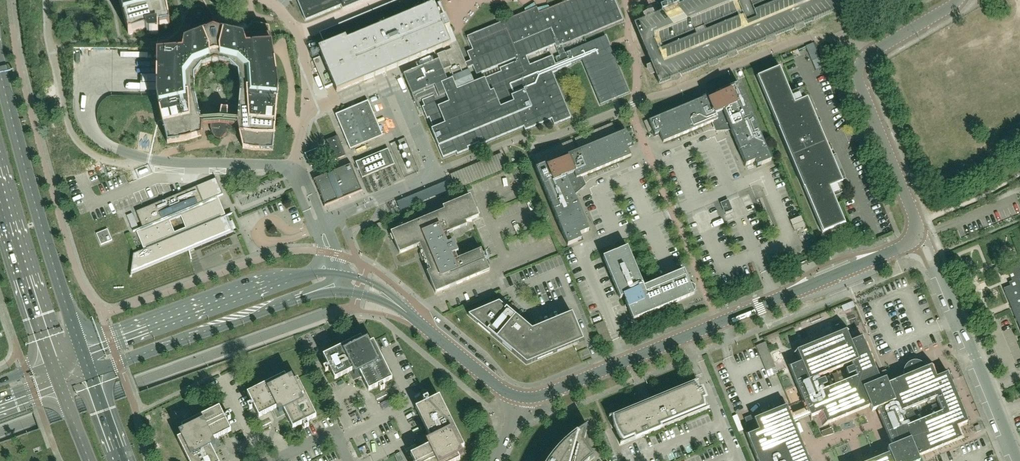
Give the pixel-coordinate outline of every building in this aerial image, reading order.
[(128,35),(146,30),(147,35),(158,34),(158,27),(170,25),(165,0),(119,0),(128,35)] [(212,16),(213,29),(184,41),(182,51),(157,52),(156,97),(167,144),(186,141),(201,136),(202,127),(202,125),(206,125),(211,125),(210,127),(212,133),(215,138),(218,139),(222,138),(225,134),(228,128),(228,126),(228,125),(229,127),(232,127),(237,125),(240,135),(243,149),(254,150),(273,151),(276,113),(278,88),(277,76),(273,52),(269,26),(251,22),(246,30),(239,30),(220,26),(220,16),(217,5),(211,3),(209,0),(202,0),(212,16)] [(322,57),(333,85),(337,93),(373,77),(412,61),(449,46),(457,42),(453,33),(454,33),(454,32),(455,31),(455,30),(455,29),(454,29),(454,28),(453,28),(452,28),(451,28),(440,2),(434,4),(432,0),(398,0),(319,33),(321,38),(322,39),(325,46),(323,47),(318,49),(322,57)] [(477,74),(516,58),(516,61),(527,56),(555,45),(557,48),(562,46),(623,21),(615,0),(571,0),(539,13),(537,8),(467,36),(473,50),(467,52),(471,61),(466,63),(468,68),(473,66),(477,74)] [(664,80),(859,0),(697,0),(640,23),(664,80)] [(606,36),(566,53),(569,58),(571,64),(581,60),(600,106),(630,93),(606,36)] [(805,48),(816,78),(811,80),(816,94),(829,90),(814,45),(805,48)] [(439,60),(404,74),(415,101),(433,94),(434,96),(422,101),(424,106),(422,107),(427,119),(429,118),(433,129),(431,130),(443,158),(456,152),(457,155),(469,150),(468,148),(478,143),(479,145),(524,127),(525,130),(552,119),(554,125),(571,118),(565,104),(556,81),(553,74),(558,71),(571,65),(571,64),(569,58),(559,62),(557,57),(560,56),(559,54),(532,65),(528,56),(517,61),(500,68),(501,72),(477,82),(474,83),(457,90),(446,95),(441,84),(441,83),(447,81),(439,60)] [(82,55),(73,55),(73,63),(82,64),(82,55)] [(757,77),(822,234),(846,224),(830,188),(842,182),(807,98),(795,104),(780,67),(757,77)] [(708,97),(648,122),(653,132),(654,136),(659,134),(663,143),(713,122),(717,131),(731,131),(745,166),(759,160),(761,165),(771,161),(739,84),(716,94),(717,97),(709,100),(708,97)] [(383,136),(368,101),(335,115),(350,150),(383,136)] [(143,129),(146,148),(159,145),(156,127),(143,129)] [(559,159),(536,169),(568,246),(578,242),(577,241),(575,237),(589,231),(573,192),(582,185),(579,178),(581,177),(631,156),(627,147),(632,145),(630,141),(626,131),(567,156),(568,159),(560,162),(559,159)] [(343,156),(335,136),(324,141),(332,160),(343,156)] [(322,161),(318,150),(317,149),(305,154),(310,166),(322,161)] [(395,164),(388,149),(356,163),(362,178),(395,164)] [(351,163),(313,180),(325,205),(363,190),(351,163)] [(453,172),(450,180),(459,184),(462,176),(453,172)] [(231,231),(225,217),(231,215),(231,214),(222,218),(220,214),(223,213),(218,200),(217,201),(215,198),(223,195),(216,178),(215,178),(216,179),(136,212),(143,227),(139,229),(133,231),(133,232),(140,229),(141,232),(138,234),(144,246),(145,246),(146,249),(133,254),(131,277),(132,271),(188,247),(188,245),(190,245),(193,244),(194,247),(231,231)] [(458,252),(454,242),(451,243),(447,234),(467,226),(466,222),(479,217),(470,196),(443,207),(444,211),(391,233),(394,240),(400,254),(419,246),(429,271),(427,272),(435,293),(490,271),(481,250),(458,260),(455,254),(458,252)] [(732,210),(728,200),(721,203),(725,213),(732,210)] [(132,213),(127,215),(133,231),(139,229),(132,213)] [(801,216),(798,217),(790,221),(794,232),(806,227),(801,216)] [(106,243),(112,241),(107,230),(102,232),(106,243)] [(102,232),(96,234),(101,245),(106,243),(102,232)] [(689,283),(688,280),(684,271),(644,287),(627,248),(603,258),(620,299),(623,297),(625,302),(633,321),(694,295),(693,292),(694,291),(695,289),(695,288),(695,286),(694,284),(693,283),(691,283),(689,283)] [(1010,286),(1003,289),(1019,329),(1019,263),(1006,269),(1012,282),(1009,283),(1010,286)] [(853,301),(841,306),(844,312),(855,307),(853,301)] [(583,341),(577,327),(572,314),(532,330),(499,302),(468,315),(526,365),(580,342),(583,341)] [(753,429),(746,432),(745,432),(746,433),(757,460),(809,460),(793,423),(810,417),(818,414),(823,426),(870,406),(872,412),(877,409),(893,447),(886,449),(888,454),(871,460),(919,460),(918,457),(938,449),(965,437),(960,426),(968,423),(947,373),(940,376),(935,365),(926,368),(925,367),(924,366),(924,365),(923,364),(922,364),(921,363),(920,363),(920,362),(919,362),(918,362),(917,362),(916,361),(915,361),(914,361),(913,362),(912,362),(911,362),(910,362),(910,363),(909,363),(908,364),(907,364),(907,365),(906,365),(906,366),(905,367),(904,368),(904,369),(904,370),(904,371),(903,371),(903,372),(903,373),(903,374),(903,375),(904,376),(904,377),(887,384),(885,379),(880,381),(873,363),(861,334),(849,339),(846,331),(796,351),(800,359),(788,364),(789,366),(808,412),(791,419),(787,407),(786,406),(754,420),(757,427),(753,429)] [(392,379),(373,342),(370,343),(367,338),(362,341),(361,337),(323,356),(335,380),(349,373),(353,381),(361,377),(368,391),(392,379)] [(765,342),(756,346),(769,377),(778,373),(765,342)] [(316,417),(298,379),(294,381),(291,376),(286,378),(285,375),(247,394),(259,417),(273,410),(277,419),(286,415),(293,429),(316,417)] [(620,445),(709,408),(708,407),(706,408),(706,404),(705,402),(704,397),(702,392),(701,391),(700,388),(698,386),(696,382),(698,382),(697,380),(609,417),(620,445)] [(439,396),(415,408),(429,435),(420,439),(424,448),(417,451),(421,460),(457,460),(460,460),(458,456),(463,454),(460,449),(464,447),(439,396)] [(217,438),(231,431),(219,407),(182,426),(183,430),(178,432),(181,437),(177,439),(188,460),(218,460),(213,451),(221,447),(217,438)] [(589,460),(594,457),(583,442),(587,426),(583,428),(576,433),(575,434),(567,440),(563,444),(557,450),(554,453),(552,456),(548,460),(589,460)] [(823,437),(824,450),(836,449),(835,436),(823,437)] [(417,451),(410,455),(414,460),(421,460),(417,451)]
